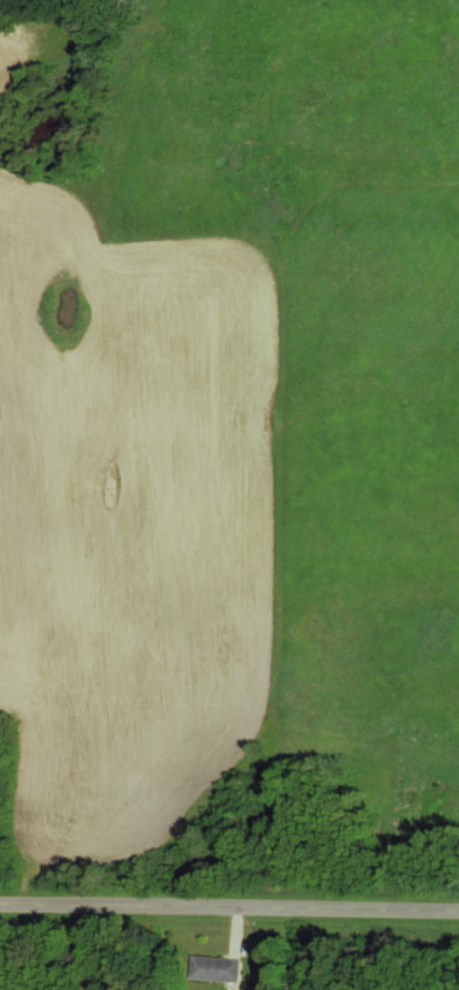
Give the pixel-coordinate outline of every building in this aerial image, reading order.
[(243,958),(194,955),(193,978),(242,981),(243,958)]
